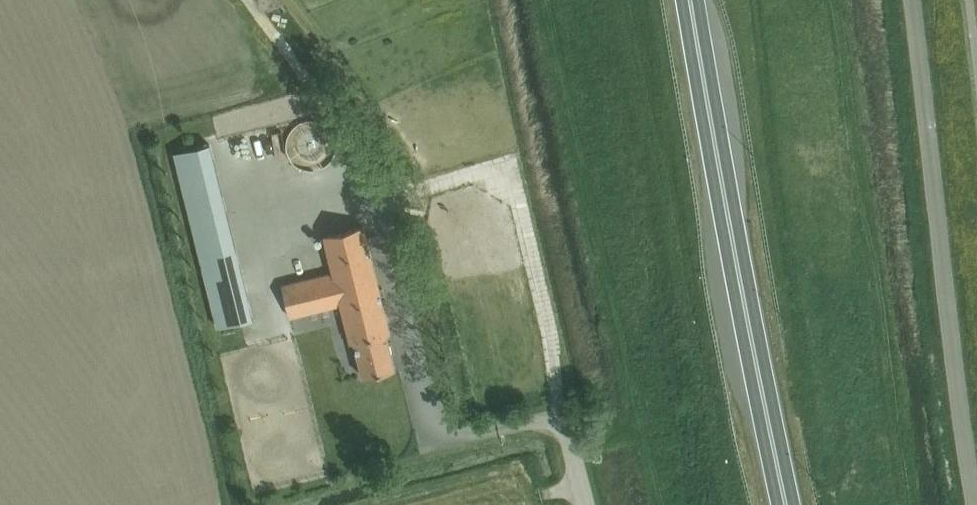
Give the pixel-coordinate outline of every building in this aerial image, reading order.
[(297,125),(290,132),(287,138),(286,147),(286,153),(288,159),(292,164),(296,167),(300,169),(304,170),(310,171),(315,171),(320,169),(325,167),(328,164),(331,159),(333,155),(335,150),(335,142),(333,135),(328,129),(321,124),(315,122),(309,121),(303,122),(297,125)] [(251,319),(209,144),(173,153),(216,328),(251,319)] [(332,274),(281,286),(289,318),(340,306),(349,343),(352,342),(361,377),(394,369),(385,334),(389,333),(363,226),(323,236),(332,274)]
